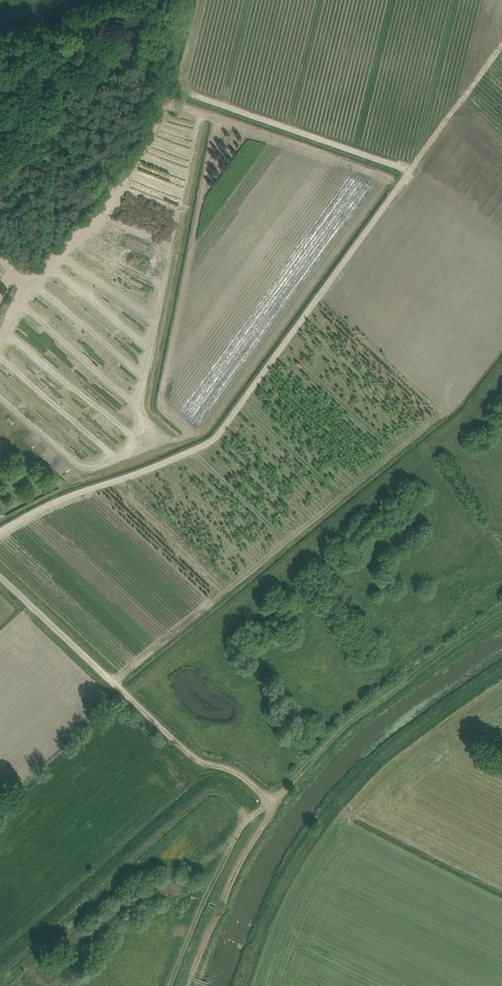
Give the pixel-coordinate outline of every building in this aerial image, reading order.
[(4,506),(0,509),(0,522),(10,517),(4,506)]
